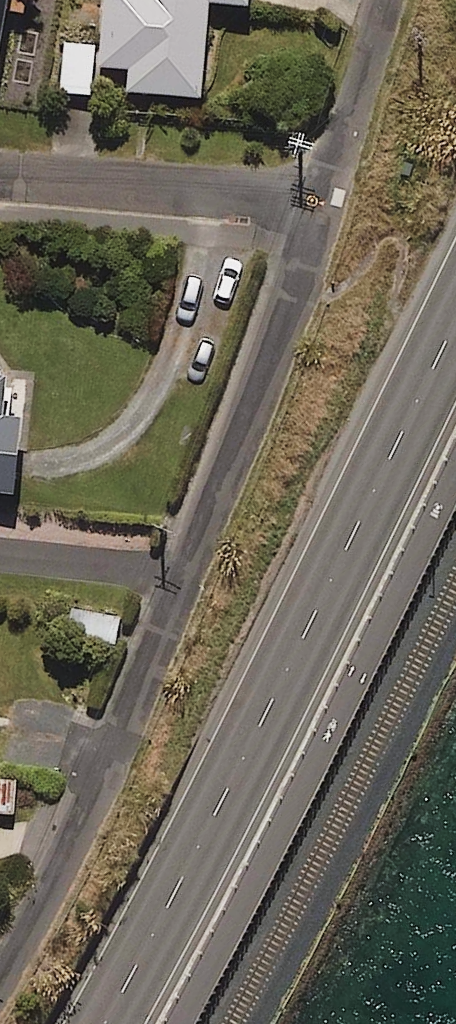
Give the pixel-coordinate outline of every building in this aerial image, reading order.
[(31,19),(32,0),(0,0),(0,17),(31,19)] [(101,65),(131,67),(129,90),(203,96),(210,0),(106,0),(101,65)] [(96,45),(66,42),(61,91),(91,94),(96,45)] [(17,491),(22,417),(2,415),(5,374),(0,374),(0,490),(17,491)] [(120,618),(74,609),(70,634),(115,643),(120,618)] [(0,777),(0,813),(15,813),(15,777),(0,777)]
